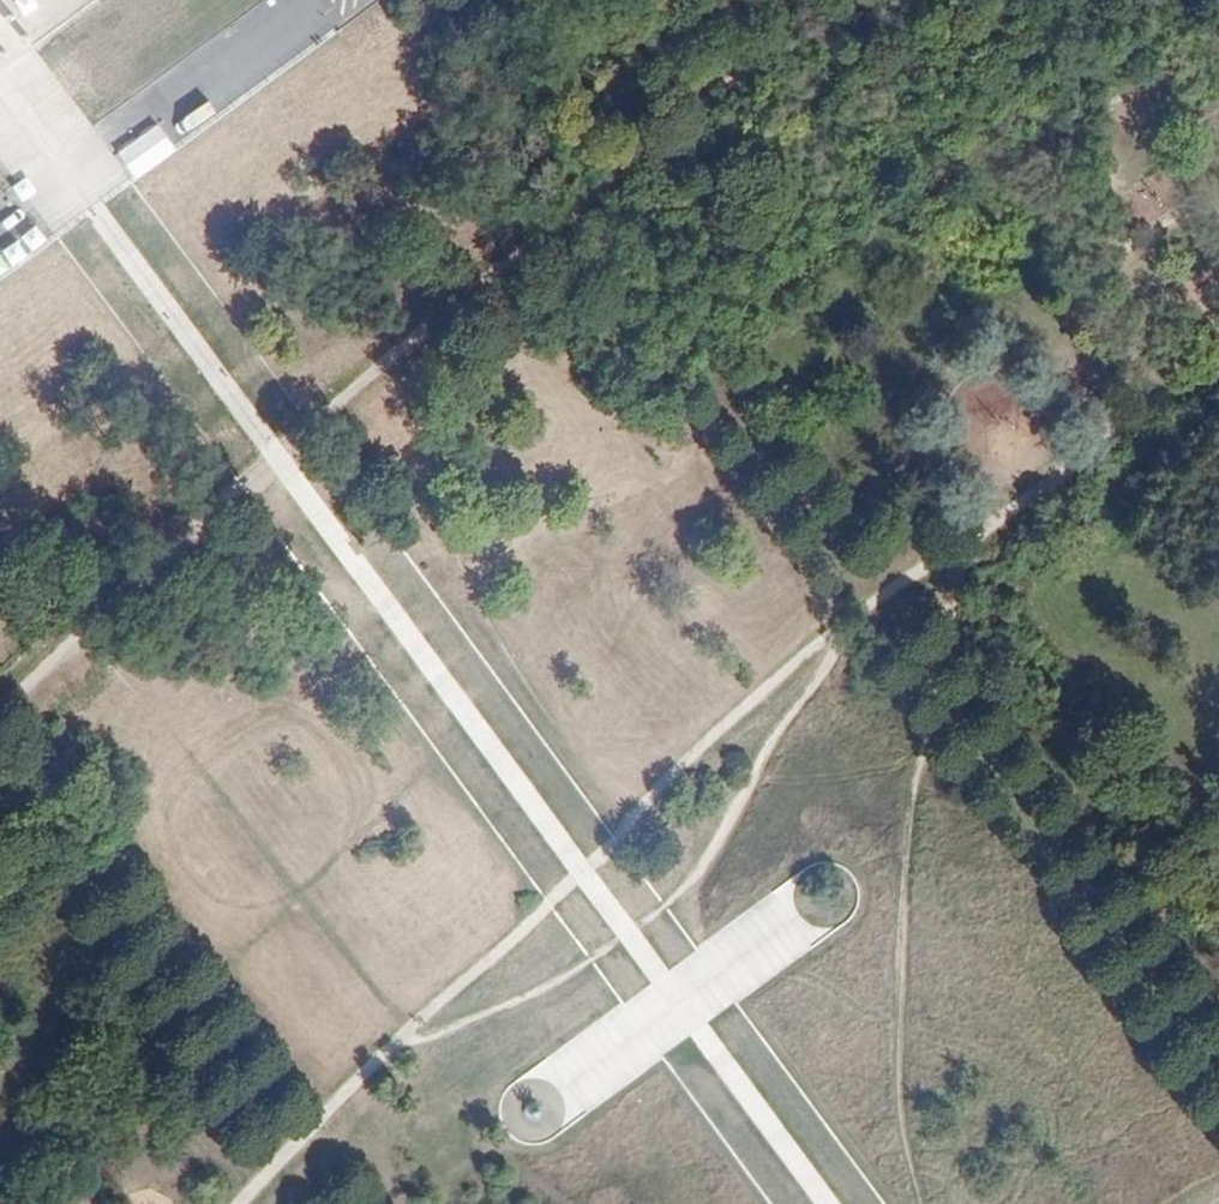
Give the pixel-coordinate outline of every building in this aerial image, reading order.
[(20,19),(22,17),(22,16),(22,14),(22,12),(20,11),(19,10),(17,10),(16,10),(14,10),(13,12),(12,13),(12,15),(12,16),(13,18),(14,19),(16,20),(17,20),(19,20),(20,19)] [(33,41),(34,39),(35,38),(35,36),(34,34),(33,33),(32,32),(30,31),(28,32),(27,32),(25,34),(24,35),(24,37),(24,38),(25,40),(27,41),(28,42),(30,42),(31,41),(33,41)] [(12,56),(13,54),(13,53),(13,51),(13,49),(12,48),(10,47),(9,47),(7,47),(5,48),(4,49),(3,50),(3,52),(3,54),(4,55),(5,56),(7,57),(8,57),(10,57),(12,56)]
